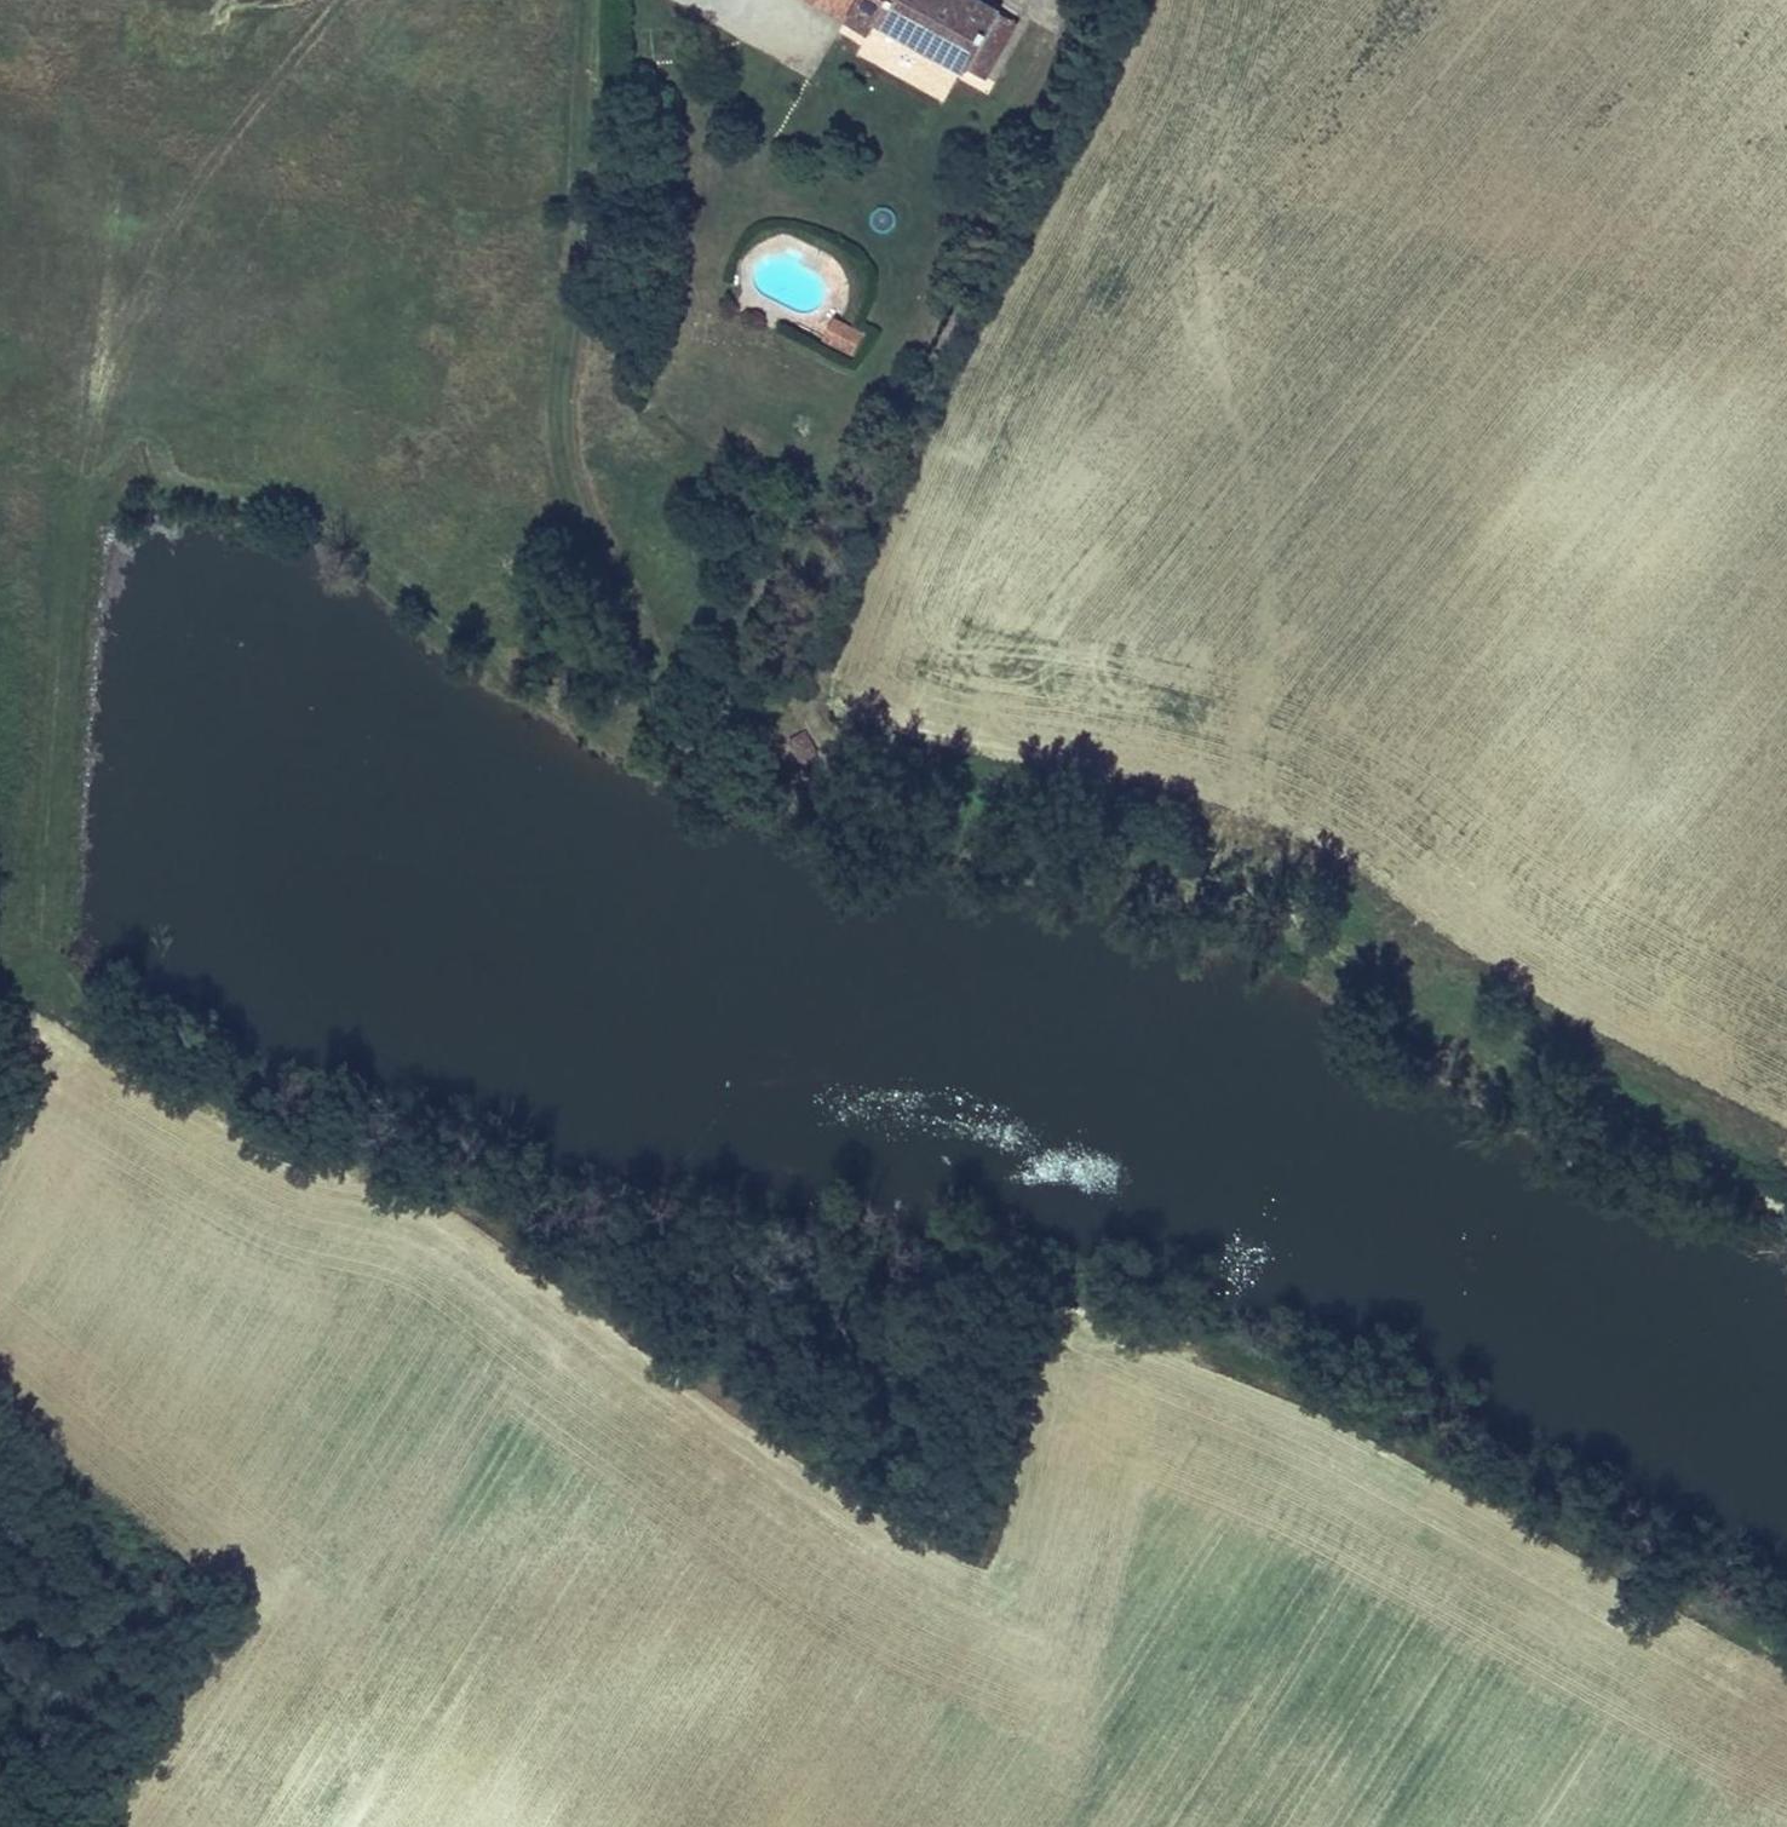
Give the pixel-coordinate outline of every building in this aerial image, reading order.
[(844,23),(856,0),(802,0),(844,23)] [(999,13),(976,0),(856,0),(844,23),(870,38),(877,25),(968,73),(999,13)] [(833,347),(861,361),(872,339),(843,325),(833,347)]
